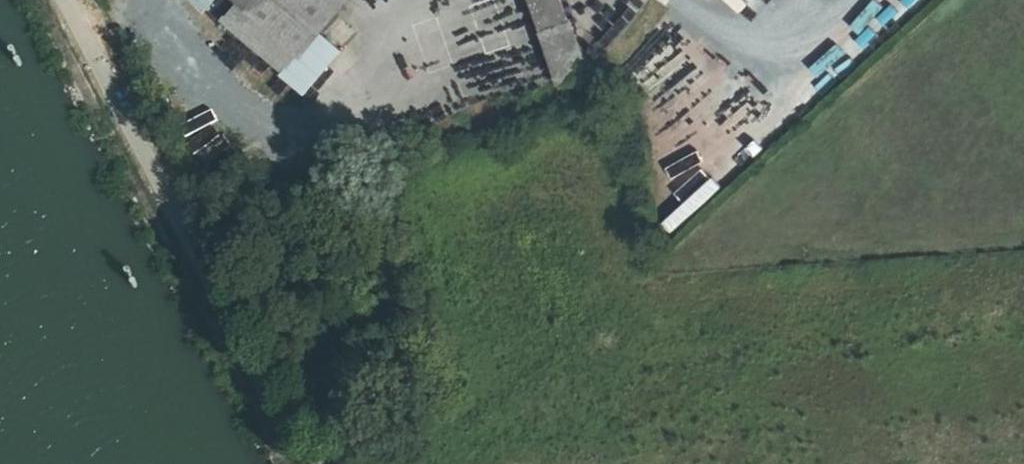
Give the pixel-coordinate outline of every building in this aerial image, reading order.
[(239,1),(226,18),(285,67),(283,70),(307,89),(343,46),(320,27),(340,3),(337,0),(238,0),(239,1)] [(593,75),(570,0),(536,0),(562,85),(593,75)] [(666,234),(687,218),(680,209),(659,224),(666,234)]
